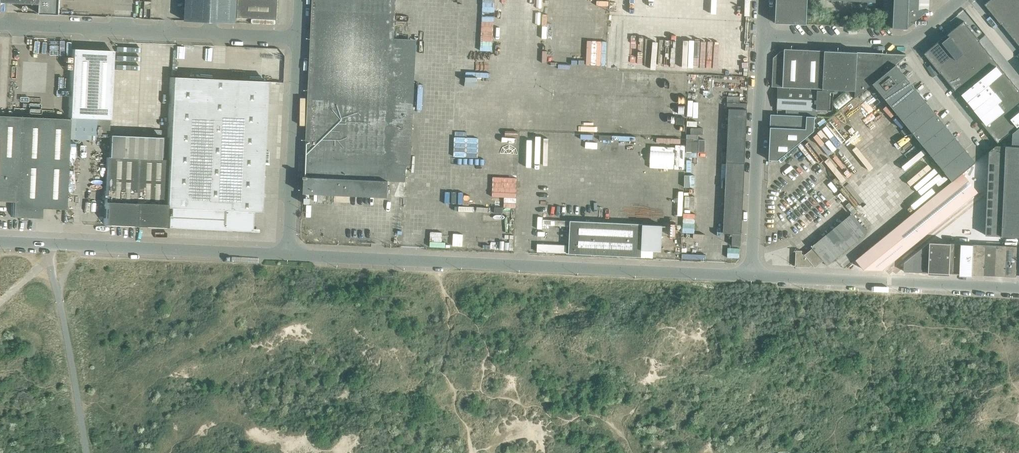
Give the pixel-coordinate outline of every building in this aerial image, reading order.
[(2,1),(41,3),(40,13),(59,14),(59,0),(1,0),(1,1),(2,1)] [(185,20),(204,21),(216,21),(236,22),(235,22),(235,21),(236,0),(186,0),(185,19),(185,20)] [(250,18),(277,19),(277,0),(238,0),(237,17),(250,18)] [(303,177),(304,177),(303,193),(304,193),(304,191),(315,191),(338,192),(338,194),(339,194),(339,192),(343,193),(343,196),(347,196),(347,193),(351,193),(351,195),(352,195),(352,193),(386,195),(386,196),(387,196),(388,181),(405,181),(406,168),(408,124),(390,124),(394,38),(396,0),(312,0),(305,158),(304,175),(303,175),(303,177)] [(806,12),(807,1),(791,0),(776,0),(775,22),(806,24),(806,12)] [(893,28),(908,28),(908,26),(913,22),(929,9),(929,1),(909,0),(894,0),(893,21),(893,28)] [(984,4),(1000,23),(1008,16),(995,0),(989,0),(984,4)] [(1008,16),(1016,10),(1008,0),(995,0),(1008,16)] [(1016,10),(1018,8),(1018,0),(1008,0),(1016,10)] [(1000,23),(1000,24),(1001,23),(1007,30),(1018,20),(1018,8),(1016,10),(1008,16),(1000,23)] [(964,20),(955,27),(971,47),(979,40),(964,20)] [(1007,30),(1013,38),(1018,33),(1018,20),(1007,30)] [(948,33),(963,53),(971,47),(955,27),(948,33)] [(956,59),(963,53),(948,33),(940,40),(956,59)] [(932,46),(948,65),(956,59),(940,40),(932,46)] [(971,47),(963,53),(970,61),(985,48),(979,41),(980,40),(979,40),(971,47)] [(939,72),(948,65),(932,46),(924,53),(939,72)] [(781,51),(773,57),(772,86),(778,86),(822,89),(824,50),(784,48),(784,51),(781,51)] [(985,48),(970,61),(976,68),(991,56),(985,48)] [(95,118),(108,119),(111,51),(71,49),(68,117),(95,118)] [(822,89),(828,89),(833,89),(838,89),(840,51),(824,50),(822,89)] [(856,52),(840,51),(838,89),(854,90),(856,52)] [(872,83),(881,75),(883,53),(856,52),(854,90),(854,98),(872,83)] [(896,64),(906,56),(906,54),(883,53),(881,75),(896,64)] [(948,65),(939,72),(940,73),(940,72),(946,80),(970,61),(963,53),(956,59),(948,65)] [(991,56),(976,68),(982,76),(998,63),(991,56)] [(970,61),(946,80),(953,87),(976,68),(970,61)] [(998,63),(982,76),(989,84),(1004,71),(998,63)] [(872,83),(882,95),(906,76),(896,64),(881,75),(872,83)] [(976,68),(953,87),(959,95),(982,76),(976,68)] [(1004,71),(989,84),(995,92),(1010,79),(1004,71)] [(892,107),(916,88),(906,76),(882,95),(892,107)] [(982,76),(959,95),(965,103),(989,84),(982,76)] [(166,160),(164,207),(169,208),(169,215),(166,215),(166,226),(166,227),(171,227),(176,227),(181,228),(186,228),(192,228),(197,228),(202,229),(207,229),(212,229),(217,229),(222,229),(228,230),(238,230),(244,230),(249,231),(249,226),(250,221),(250,217),(250,211),(258,211),(258,201),(259,189),(259,179),(260,167),(260,158),(262,114),(263,104),(263,92),(264,81),(224,79),(170,77),(167,137),(166,158),(166,160)] [(1010,79),(995,92),(1001,99),(1017,87),(1010,79)] [(989,84),(965,103),(972,111),(995,92),(989,84)] [(828,89),(822,89),(778,86),(777,109),(827,111),(827,109),(832,110),(833,89),(828,89)] [(997,103),(1004,110),(1018,98),(1018,90),(1017,87),(1001,99),(997,103)] [(926,101),(916,88),(892,107),(902,120),(926,101)] [(833,102),(839,108),(851,97),(845,91),(833,102)] [(995,92),(972,111),(978,118),(997,103),(1001,99),(995,92)] [(1004,110),(1010,118),(1018,111),(1018,98),(1004,110)] [(936,113),(926,101),(902,120),(912,132),(936,113)] [(997,103),(978,118),(984,126),(1004,110),(997,103)] [(722,233),(733,233),(740,233),(741,233),(740,233),(744,163),(744,158),(746,110),(747,110),(747,109),(728,108),(726,162),(722,233)] [(1004,110),(984,126),(990,134),(1010,118),(1004,110)] [(1010,118),(1017,126),(1018,125),(1018,111),(1010,118)] [(912,132),(922,144),(945,125),(936,113),(912,132)] [(770,114),(770,127),(806,128),(806,116),(777,114),(770,114)] [(27,221),(27,218),(40,218),(40,208),(64,209),(66,158),(68,119),(0,116),(0,201),(12,202),(11,217),(19,217),(19,220),(27,221)] [(769,137),(768,160),(769,160),(778,160),(780,158),(813,131),(814,116),(806,116),(806,128),(770,127),(770,131),(769,137)] [(107,137),(108,119),(95,118),(94,137),(107,137)] [(990,134),(997,142),(1017,126),(1010,118),(990,134)] [(932,156),(955,137),(945,125),(922,144),(932,156)] [(965,149),(955,137),(932,156),(942,168),(965,149)] [(686,150),(704,151),(705,139),(686,138),(686,150)] [(1011,146),(996,146),(990,152),(985,235),(1018,237),(1018,146),(1011,146)] [(515,159),(516,148),(497,147),(496,158),(515,159)] [(975,161),(965,149),(942,168),(952,181),(970,166),(975,161)] [(166,160),(134,158),(106,157),(106,158),(103,224),(163,227),(164,207),(166,160)] [(932,198),(947,217),(983,189),(984,183),(971,167),(932,198)] [(893,229),(909,248),(947,217),(932,198),(893,229)] [(795,266),(805,267),(805,265),(808,265),(811,263),(815,267),(823,260),(826,265),(827,265),(827,264),(867,232),(853,215),(805,254),(804,254),(801,254),(802,251),(796,250),(795,266)] [(570,220),(568,253),(641,257),(641,250),(643,224),(643,223),(570,220)] [(950,225),(953,233),(959,230),(956,222),(950,225)] [(863,269),(864,269),(881,270),(909,248),(893,229),(855,259),(863,269)] [(732,244),(732,245),(740,245),(740,233),(733,233),(732,244)] [(929,242),(904,262),(904,271),(928,272),(930,242),(929,242)] [(940,242),(930,242),(928,272),(939,272),(940,242)] [(939,272),(949,273),(950,243),(940,242),(939,272)] [(547,251),(567,251),(567,244),(547,243),(547,251)] [(961,243),(950,243),(949,273),(960,273),(961,243)] [(960,273),(972,274),(973,244),(961,243),(960,273)] [(988,245),(973,244),(972,274),(986,275),(988,245)] [(986,275),(996,275),(997,245),(988,245),(986,275)] [(1006,246),(997,245),(996,275),(1005,275),(1006,246)] [(1005,275),(1016,276),(1016,275),(1015,275),(1017,246),(1006,246),(1005,275)]
